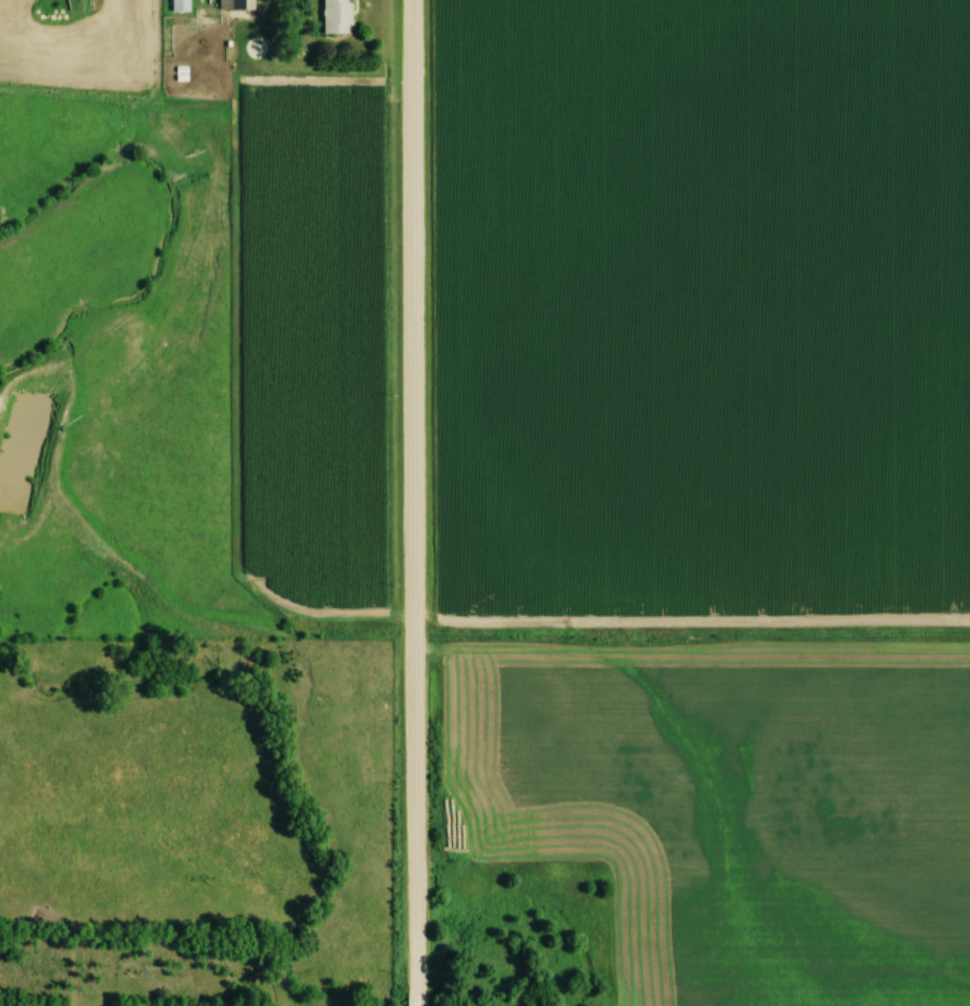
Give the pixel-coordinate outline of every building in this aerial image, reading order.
[(161,15),(161,0),(185,0),(185,14),(161,15)] [(211,16),(211,0),(241,0),(241,16),(211,16)] [(351,33),(351,0),(325,0),(325,33),(351,33)]
